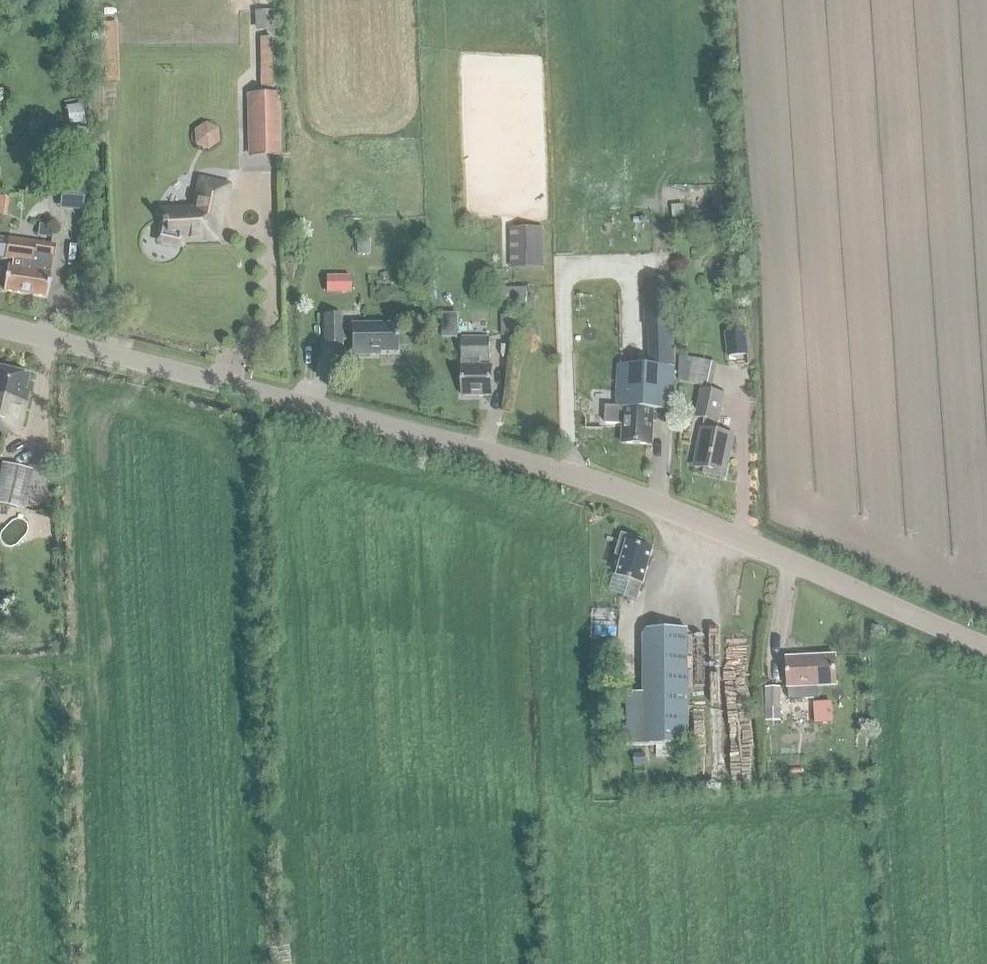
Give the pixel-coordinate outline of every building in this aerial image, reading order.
[(280,28),(279,9),(260,10),(261,29),(280,28)] [(260,60),(261,87),(272,87),(272,60),(260,60)] [(276,94),(248,95),(249,132),(277,132),(276,94)] [(75,107),(75,120),(88,120),(87,106),(75,107)] [(200,145),(225,146),(225,126),(200,125),(200,145)] [(159,225),(156,240),(180,246),(181,241),(214,239),(226,185),(198,179),(198,180),(199,180),(193,208),(159,209),(159,225)] [(510,228),(510,270),(544,269),(543,228),(510,228)] [(53,245),(6,238),(3,259),(11,260),(10,264),(6,264),(3,291),(46,297),(53,245)] [(671,327),(670,280),(648,281),(649,328),(671,327)] [(502,300),(524,301),(525,289),(503,288),(502,300)] [(395,351),(395,323),(350,324),(351,327),(341,327),(341,315),(323,315),(324,344),(341,344),(341,338),(351,338),(351,355),(370,355),(370,352),(395,351)] [(500,333),(513,333),(513,315),(501,315),(500,333)] [(745,330),(724,332),(725,346),(747,344),(745,330)] [(487,360),(486,336),(458,337),(459,366),(460,366),(461,395),(489,394),(489,365),(476,365),(476,360),(487,360)] [(679,355),(678,381),(688,383),(693,358),(679,355)] [(700,386),(700,388),(694,415),(704,417),(702,427),(701,427),(693,466),(699,467),(698,470),(723,475),(726,464),(722,463),(725,449),(729,450),(732,433),(715,430),(723,393),(711,390),(717,363),(693,358),(688,383),(700,386)] [(621,442),(650,443),(652,407),(672,408),(674,365),(618,362),(615,405),(606,405),(605,423),(622,424),(621,442)] [(28,374),(0,367),(0,431),(18,436),(29,390),(24,389),(28,374)] [(24,510),(33,470),(2,463),(0,472),(0,504),(24,510)] [(652,548),(641,545),(643,541),(621,534),(615,556),(619,557),(614,575),(628,579),(623,596),(636,600),(652,548)] [(608,623),(608,634),(617,634),(617,623),(608,623)] [(626,692),(627,711),(627,745),(665,744),(673,744),(687,744),(686,629),(640,630),(641,692),(626,692)] [(836,685),(835,653),(784,656),(786,688),(787,688),(817,686),(836,685)] [(817,686),(787,688),(788,700),(818,699),(817,686)] [(765,688),(766,721),(781,721),(781,688),(765,688)] [(673,744),(665,744),(665,758),(673,758),(673,744)] [(644,753),(633,754),(633,765),(644,765),(644,753)]
